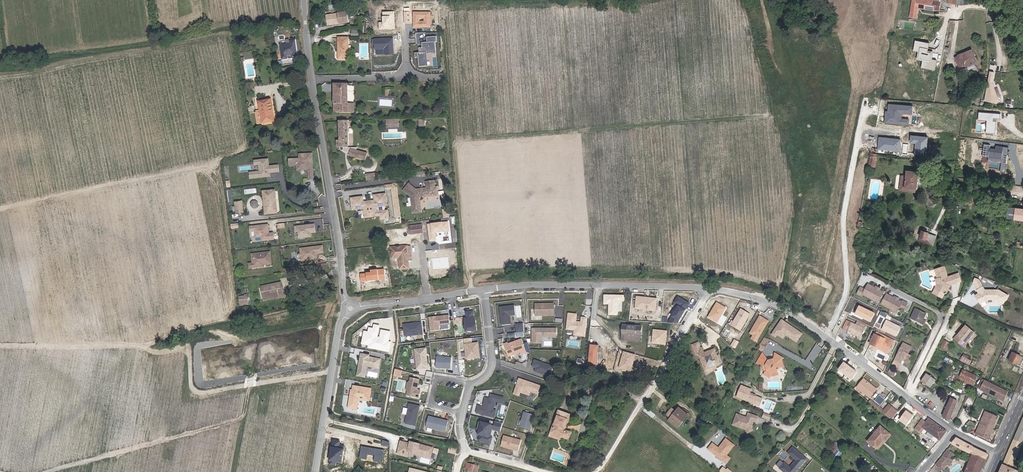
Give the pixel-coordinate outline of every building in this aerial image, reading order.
[(915,4),(919,5),(919,6),(942,9),(943,0),(916,0),(915,4)] [(327,15),(328,25),(345,23),(344,13),(327,15)] [(342,37),(337,37),(337,59),(347,59),(348,37),(342,37)] [(293,55),(297,54),(295,39),(291,40),(291,42),(281,43),(283,58),(287,57),(287,54),(292,53),(293,55)] [(930,45),(934,63),(941,61),(940,56),(938,47),(937,44),(930,45)] [(957,58),(961,69),(964,68),(965,69),(978,62),(973,50),(960,56),(960,57),(957,58)] [(270,100),(257,102),(259,113),(258,113),(256,113),(253,114),(255,124),(273,122),(270,100)] [(388,119),(388,127),(401,127),(401,119),(388,119)] [(345,152),(354,154),(354,148),(347,148),(347,122),(337,122),(338,136),(339,136),(339,148),(345,148),(345,152)] [(354,148),(354,154),(352,154),(351,156),(368,160),(370,154),(359,151),(359,148),(354,148)] [(313,162),(312,151),(299,152),(300,157),(289,158),(289,164),(297,163),(297,165),(299,167),(305,166),(305,168),(309,168),(309,177),(314,177),(313,165),(312,165),(312,162),(313,162)] [(268,158),(254,160),(255,164),(259,164),(260,170),(250,172),(251,178),(271,175),(268,158)] [(923,185),(924,180),(924,179),(920,179),(921,174),(908,172),(908,176),(904,175),(902,185),(906,186),(906,190),(919,191),(920,184),(923,185)] [(437,198),(437,190),(434,190),(433,184),(426,185),(426,191),(423,191),(421,194),(419,192),(416,192),(408,186),(403,192),(410,199),(411,215),(419,214),(419,202),(420,200),(437,198)] [(264,192),(267,215),(279,214),(276,190),(264,192)] [(362,197),(350,198),(351,210),(363,209),(363,214),(375,213),(375,212),(375,208),(386,207),(385,195),(373,196),(374,201),(362,202),(362,197)] [(236,202),(237,213),(244,212),(243,202),(236,202)] [(375,213),(363,214),(364,218),(379,216),(379,220),(387,219),(387,211),(375,212),(375,213)] [(317,228),(322,228),(322,219),(310,219),(310,223),(317,223),(317,228)] [(316,232),(315,224),(307,225),(307,226),(304,227),(304,226),(295,227),(296,231),(299,231),(300,239),(312,237),(311,233),(316,232)] [(262,242),(270,241),(268,226),(250,228),(250,233),(255,233),(256,239),(261,238),(262,242)] [(429,236),(428,227),(403,229),(404,238),(429,236)] [(921,239),(928,241),(930,235),(924,233),(921,239)] [(323,246),(300,249),(301,253),(299,255),(302,257),(302,261),(314,260),(314,258),(318,257),(317,254),(324,253),(323,246)] [(408,269),(407,257),(405,246),(389,248),(390,252),(390,258),(398,258),(399,269),(405,269),(408,269)] [(272,267),(270,255),(252,258),(253,267),(254,272),(260,271),(259,267),(266,266),(267,268),(272,267)] [(935,271),(938,280),(940,286),(938,291),(947,295),(949,288),(949,286),(956,283),(953,276),(947,278),(944,268),(941,269),(935,271)] [(300,274),(290,277),(292,283),(301,281),(300,274)] [(988,298),(997,298),(997,289),(985,289),(979,279),(975,277),(973,282),(979,292),(976,294),(981,303),(988,298)] [(282,283),(263,288),(266,299),(281,295),(280,289),(283,288),(282,283)] [(862,297),(878,305),(883,295),(879,293),(877,293),(875,292),(875,291),(867,287),(865,292),(860,290),(856,297),(861,299),(862,297)] [(637,296),(636,309),(658,311),(659,297),(637,296)] [(896,303),(894,302),(893,300),(886,296),(881,307),(896,315),(899,310),(904,312),(907,305),(902,303),(901,304),(898,302),(896,303)] [(720,323),(727,306),(717,301),(709,317),(720,323)] [(540,305),(536,305),(536,316),(554,316),(554,305),(542,305),(542,306),(540,306),(540,305)] [(515,306),(500,307),(502,326),(511,325),(511,316),(516,315),(515,306)] [(875,321),(879,312),(862,306),(858,315),(875,321)] [(742,307),(732,325),(743,331),(753,314),(742,307)] [(916,309),(912,319),(923,325),(928,314),(916,309)] [(473,312),(465,313),(466,319),(464,319),(465,332),(476,331),(475,321),(473,318),(473,312)] [(577,315),(569,314),(567,329),(575,330),(580,331),(580,336),(584,337),(587,318),(582,318),(581,324),(576,323),(577,315)] [(751,338),(758,342),(771,320),(760,314),(750,333),(753,335),(751,338)] [(449,316),(429,318),(431,332),(439,331),(439,326),(450,324),(449,316)] [(798,342),(805,332),(782,318),(772,334),(777,337),(779,335),(785,339),(787,335),(798,342)] [(898,336),(903,326),(888,319),(883,329),(898,336)] [(851,322),(847,330),(864,339),(869,331),(851,322)] [(403,325),(405,336),(422,335),(421,323),(403,325)] [(524,324),(516,325),(516,333),(524,333),(524,324)] [(623,325),(623,335),(642,336),(642,326),(623,325)] [(966,348),(969,344),(968,344),(976,333),(967,326),(960,336),(959,336),(956,340),(966,348)] [(388,351),(390,343),(388,343),(390,333),(382,332),(381,339),(380,340),(377,340),(377,338),(379,328),(375,327),(374,330),(370,330),(369,334),(365,333),(363,344),(370,345),(369,348),(388,351)] [(556,335),(556,329),(536,329),(536,334),(532,334),(532,343),(541,343),(541,337),(550,337),(550,335),(556,335)] [(653,341),(664,342),(665,330),(654,329),(653,341)] [(765,336),(760,345),(766,348),(771,339),(765,336)] [(879,336),(874,345),(890,353),(894,344),(879,336)] [(504,347),(509,359),(526,353),(522,342),(512,346),(512,347),(509,348),(509,347),(508,345),(504,347)] [(714,349),(705,353),(703,354),(700,348),(698,342),(691,345),(696,355),(699,354),(706,370),(720,364),(714,349)] [(480,358),(478,343),(465,345),(466,359),(480,358)] [(816,358),(821,347),(815,344),(810,356),(816,358)] [(897,361),(898,361),(904,364),(905,361),(908,362),(915,348),(906,344),(897,361)] [(944,344),(942,350),(947,352),(950,346),(944,344)] [(427,364),(426,349),(415,350),(417,369),(424,369),(424,364),(427,364)] [(591,350),(588,368),(597,369),(599,351),(591,350)] [(763,352),(757,362),(767,363),(768,367),(766,370),(772,373),(773,371),(777,369),(779,365),(781,365),(784,365),(783,358),(784,356),(775,350),(774,357),(769,359),(763,352)] [(1014,353),(1011,361),(1022,365),(1022,363),(1022,357),(1014,353)] [(378,369),(380,360),(368,358),(368,356),(361,354),(359,364),(360,364),(360,367),(358,366),(357,372),(365,373),(366,366),(378,369)] [(451,369),(451,358),(436,357),(436,368),(451,369)] [(553,367),(534,361),(532,367),(536,369),(534,372),(539,374),(541,374),(542,374),(542,375),(549,377),(553,367)] [(847,361),(841,370),(855,380),(861,371),(847,361)] [(967,368),(965,367),(960,380),(960,381),(964,382),(965,379),(976,383),(979,376),(972,373),(967,370),(967,368)] [(400,378),(402,371),(395,370),(394,377),(400,378)] [(927,378),(934,383),(938,375),(931,371),(927,378)] [(407,392),(406,396),(419,399),(420,391),(417,390),(416,390),(416,387),(418,387),(419,380),(410,378),(410,382),(407,383),(406,390),(407,392)] [(1010,390),(985,378),(981,388),(1006,399),(1010,390)] [(859,386),(872,396),(878,389),(865,379),(859,386)] [(540,387),(519,380),(514,395),(519,396),(520,393),(529,396),(530,392),(538,394),(540,387)] [(765,398),(751,393),(753,388),(741,384),(736,397),(762,407),(765,398)] [(350,393),(347,409),(356,410),(358,400),(369,402),(371,389),(353,386),(352,391),(351,393),(350,393)] [(476,413),(494,418),(496,411),(493,411),(495,402),(502,404),(504,399),(491,396),(490,400),(486,399),(483,408),(478,407),(476,413)] [(946,415),(953,420),(960,402),(953,399),(946,415)] [(872,400),(871,401),(883,411),(884,410),(872,400)] [(415,426),(420,407),(409,404),(405,424),(415,426)] [(890,404),(884,410),(883,411),(884,412),(892,418),(899,411),(890,404)] [(678,430),(683,424),(681,422),(686,416),(679,410),(669,423),(670,424),(678,430)] [(979,434),(992,439),(1001,416),(989,411),(979,434)] [(530,430),(534,416),(524,413),(520,427),(530,430)] [(748,418),(738,414),(734,424),(747,429),(752,427),(753,424),(753,422),(753,420),(754,420),(757,421),(758,417),(749,413),(748,418)] [(567,439),(568,436),(566,435),(571,419),(559,415),(552,437),(563,441),(566,442),(567,439)] [(445,432),(448,422),(429,417),(426,427),(445,432)] [(949,431),(933,419),(929,423),(925,420),(918,428),(923,433),(926,429),(941,441),(949,431)] [(500,432),(503,424),(496,422),(493,430),(500,432)] [(490,438),(493,426),(482,423),(480,432),(479,435),(481,436),(479,441),(491,444),(492,439),(490,438)] [(1015,470),(1017,465),(1018,462),(1022,450),(1022,425),(1003,471),(1020,471),(1015,470)] [(882,427),(870,441),(877,447),(884,439),(886,441),(889,438),(892,434),(882,426),(882,427)] [(518,452),(521,442),(503,438),(500,448),(518,452)] [(728,455),(735,444),(727,438),(720,448),(716,454),(724,460),(728,455)] [(962,448),(973,453),(988,461),(991,454),(960,439),(955,445),(962,448)] [(432,457),(434,448),(413,442),(413,443),(412,445),(402,442),(399,452),(410,455),(411,452),(432,457)] [(780,464),(789,471),(795,471),(807,457),(792,445),(787,452),(795,458),(791,463),(784,458),(780,464)] [(973,453),(969,463),(982,469),(986,461),(987,462),(988,461),(973,453)] [(728,463),(732,458),(728,455),(724,460),(728,463)] [(955,459),(947,455),(940,464),(947,469),(950,464),(952,465),(955,459)] [(470,470),(476,471),(479,471),(481,465),(473,463),(470,470)] [(965,471),(981,471),(982,469),(969,463),(965,471)]
